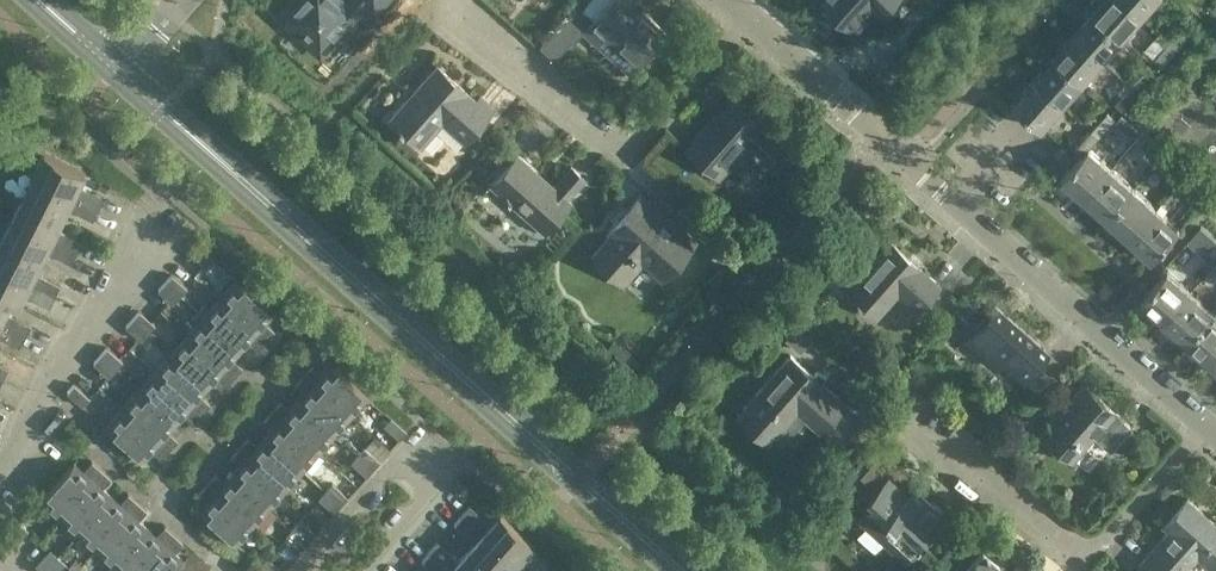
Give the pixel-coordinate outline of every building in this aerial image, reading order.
[(384,0),(347,0),(346,1),(345,0),(295,0),(281,15),(321,51),(365,1),(375,10),(384,0)] [(667,28),(643,7),(640,10),(630,1),(631,0),(608,0),(583,28),(607,49),(617,39),(640,59),(650,40),(667,28)] [(809,12),(835,37),(840,41),(853,27),(860,20),(862,22),(861,18),(867,11),(871,12),(869,10),(871,9),(873,7),(881,15),(888,8),(890,10),(900,0),(820,0),(809,12)] [(935,0),(911,0),(896,17),(913,33),(939,4),(935,0)] [(1123,0),(1096,0),(1088,9),(1119,36),(1139,14),(1123,0)] [(1139,14),(1152,0),(1123,0),(1139,14)] [(1119,36),(1088,9),(1068,31),(1099,59),(1119,36)] [(1188,20),(1171,39),(1166,34),(1164,37),(1177,48),(1196,27),(1188,20)] [(1099,59),(1068,31),(1048,54),(1079,81),(1099,59)] [(1177,48),(1164,37),(1159,42),(1164,47),(1155,57),(1163,64),(1177,48)] [(1079,81),(1048,54),(1029,76),(1059,103),(1079,81)] [(477,98),(471,92),(439,63),(391,115),(423,144),(443,122),(465,142),(497,106),(482,93),(477,98)] [(1149,64),(1141,74),(1130,86),(1138,93),(1157,71),(1149,64)] [(1059,103),(1029,76),(1008,99),(1038,126),(1059,103)] [(1138,93),(1130,86),(1116,102),(1124,109),(1138,93)] [(768,160),(787,139),(735,93),(688,146),(721,175),(749,143),(768,160)] [(1109,110),(1090,131),(1097,138),(1116,117),(1117,117),(1113,113),(1109,110)] [(1135,138),(1142,130),(1123,113),(1116,121),(1135,138)] [(806,148),(814,137),(804,128),(794,138),(806,148)] [(1090,131),(1076,147),(1083,153),(1091,146),(1097,138),(1090,131)] [(1159,158),(1166,151),(1147,134),(1141,142),(1159,158)] [(1091,146),(1083,153),(1062,176),(1085,196),(1113,166),(1091,146)] [(1178,175),(1185,167),(1166,151),(1159,158),(1178,175)] [(43,152),(32,175),(98,208),(103,197),(78,184),(84,173),(43,152)] [(570,196),(587,177),(574,165),(556,184),(519,152),(492,182),(538,223),(544,217),(551,223),(573,199),(570,196)] [(1113,166),(1085,196),(1107,216),(1135,186),(1113,166)] [(98,208),(32,175),(21,197),(62,217),(67,206),(92,218),(98,208)] [(1212,192),(1193,175),(1186,183),(1197,192),(1194,195),(1201,201),(1203,198),(1205,200),(1212,192)] [(658,179),(646,192),(669,212),(680,199),(658,179)] [(1135,186),(1107,216),(1130,236),(1157,205),(1135,186)] [(664,277),(699,238),(682,223),(680,226),(643,194),(611,229),(614,232),(593,254),(626,284),(646,261),(664,277)] [(62,217),(21,197),(10,218),(76,251),(81,241),(56,229),(62,217)] [(1157,205),(1130,236),(1152,257),(1180,226),(1157,205)] [(10,218),(0,239),(0,240),(40,260),(45,250),(70,262),(76,251),(10,218)] [(1193,241),(1212,258),(1215,254),(1215,248),(1200,233),(1193,241)] [(0,240),(0,268),(54,295),(59,285),(34,272),(40,260),(0,240)] [(920,309),(942,285),(894,241),(848,291),(877,317),(900,291),(920,309)] [(198,243),(191,252),(206,266),(214,257),(198,243)] [(0,268),(0,295),(11,300),(19,303),(24,293),(49,305),(54,295),(0,268)] [(1164,271),(1138,300),(1161,321),(1187,291),(1164,271)] [(165,281),(180,294),(187,287),(172,273),(165,281)] [(237,279),(220,297),(267,339),(275,330),(265,322),(274,312),(237,279)] [(165,281),(158,289),(173,303),(180,294),(165,281)] [(1187,291),(1161,321),(1183,341),(1209,311),(1187,291)] [(11,300),(0,295),(0,323),(24,335),(30,324),(5,312),(11,300)] [(267,339),(220,297),(209,309),(203,304),(198,310),(241,349),(249,340),(258,349),(267,339)] [(963,308),(972,316),(979,309),(970,301),(963,308)] [(998,367),(1003,362),(1024,381),(1050,352),(997,304),(966,338),(998,367)] [(133,317),(148,331),(155,323),(140,309),(133,317)] [(241,349),(198,310),(192,317),(198,322),(187,334),(234,375),(242,366),(233,358),(241,349)] [(1183,341),(1205,361),(1215,349),(1215,317),(1209,311),(1183,341)] [(133,317),(126,325),(141,339),(148,331),(133,317)] [(0,323),(0,336),(19,346),(24,335),(0,323)] [(788,339),(801,351),(814,336),(801,325),(788,339)] [(234,375),(187,334),(171,352),(209,385),(216,377),(225,385),(234,375)] [(614,349),(624,354),(631,342),(622,336),(614,349)] [(100,353),(116,367),(123,360),(107,346),(100,353)] [(1205,361),(1215,370),(1215,349),(1205,361)] [(209,385),(171,352),(155,370),(202,412),(210,403),(200,394),(209,385)] [(100,353),(93,362),(109,376),(116,367),(100,353)] [(745,407),(754,416),(750,420),(767,435),(771,431),(775,434),(799,407),(822,428),(846,402),(823,381),(828,375),(819,370),(815,374),(793,354),(745,407)] [(368,396),(330,362),(321,372),(312,364),(304,373),(351,415),(368,396)] [(3,378),(8,368),(0,364),(0,377),(3,378)] [(202,412),(155,370),(139,388),(176,422),(184,413),(193,421),(202,412)] [(351,415),(304,373),(296,382),(305,391),(297,399),(335,433),(340,438),(346,431),(341,427),(351,415)] [(75,382),(74,383),(67,391),(83,405),(90,396),(75,382)] [(1111,451),(1133,427),(1085,384),(1042,432),(1074,460),(1095,437),(1111,451)] [(176,422),(139,388),(122,406),(169,448),(177,440),(167,431),(176,422)] [(335,433),(297,399),(288,409),(280,401),(272,409),(319,451),(335,433)] [(169,448),(122,406),(106,425),(143,459),(152,449),(161,457),(169,448)] [(319,451),(272,409),(263,419),(272,427),(265,435),(302,469),(319,451)] [(407,429),(391,416),(384,424),(399,438),(407,429)] [(302,469),(265,435),(256,445),(247,436),(239,445),(286,487),(302,469)] [(286,487),(239,445),(231,455),(240,463),(232,471),(270,505),(286,487)] [(357,453),(373,467),(380,459),(364,445),(357,453)] [(855,470),(870,483),(886,466),(871,452),(855,470)] [(351,461),(366,475),(373,467),(357,453),(351,461)] [(74,462),(40,499),(59,516),(102,469),(92,461),(83,471),(74,462)] [(102,469),(59,516),(77,532),(111,495),(102,487),(111,477),(102,469)] [(270,505),(232,471),(224,481),(215,473),(207,481),(253,523),(270,505)] [(906,563),(928,539),(933,544),(940,536),(934,531),(949,515),(915,485),(907,493),(888,475),(866,500),(870,503),(856,518),(906,563)] [(253,523),(207,481),(198,491),(208,499),(199,509),(236,542),(253,523)] [(325,490),(340,504),(348,496),(332,482),(325,490)] [(318,498),(334,511),(340,504),(325,490),(318,498)] [(111,495),(77,532),(95,549),(138,501),(129,493),(120,503),(111,495)] [(1168,530),(1136,565),(1143,570),(1182,570),(1196,555),(1214,570),(1215,570),(1215,525),(1186,499),(1163,525),(1168,530)] [(138,501),(95,549),(113,565),(147,527),(138,519),(147,510),(138,501)] [(534,543),(500,513),(491,523),(470,504),(462,513),(517,562),(534,543)] [(462,513),(454,522),(475,541),(467,550),(491,570),(508,570),(517,562),(462,513)] [(293,526),(308,540),(316,532),(300,518),(293,526)] [(6,537),(14,544),(28,529),(20,521),(6,537)] [(113,565),(120,570),(141,570),(174,534),(165,525),(156,535),(147,527),(113,565)] [(286,534),(302,548),(302,547),(308,540),(293,526),(286,534)] [(141,570),(175,570),(184,560),(174,552),(183,542),(174,534),(141,570)] [(467,550),(459,559),(438,541),(430,550),(454,570),(491,570),(467,550)] [(43,570),(57,554),(50,548),(36,564),(43,570)] [(982,548),(962,570),(1008,570),(982,548)] [(430,550),(422,559),(436,570),(454,570),(430,550)] [(44,570),(57,570),(66,562),(57,554),(43,570),(44,570)] [(268,570),(281,570),(283,569),(267,555),(260,563),(268,570)]
